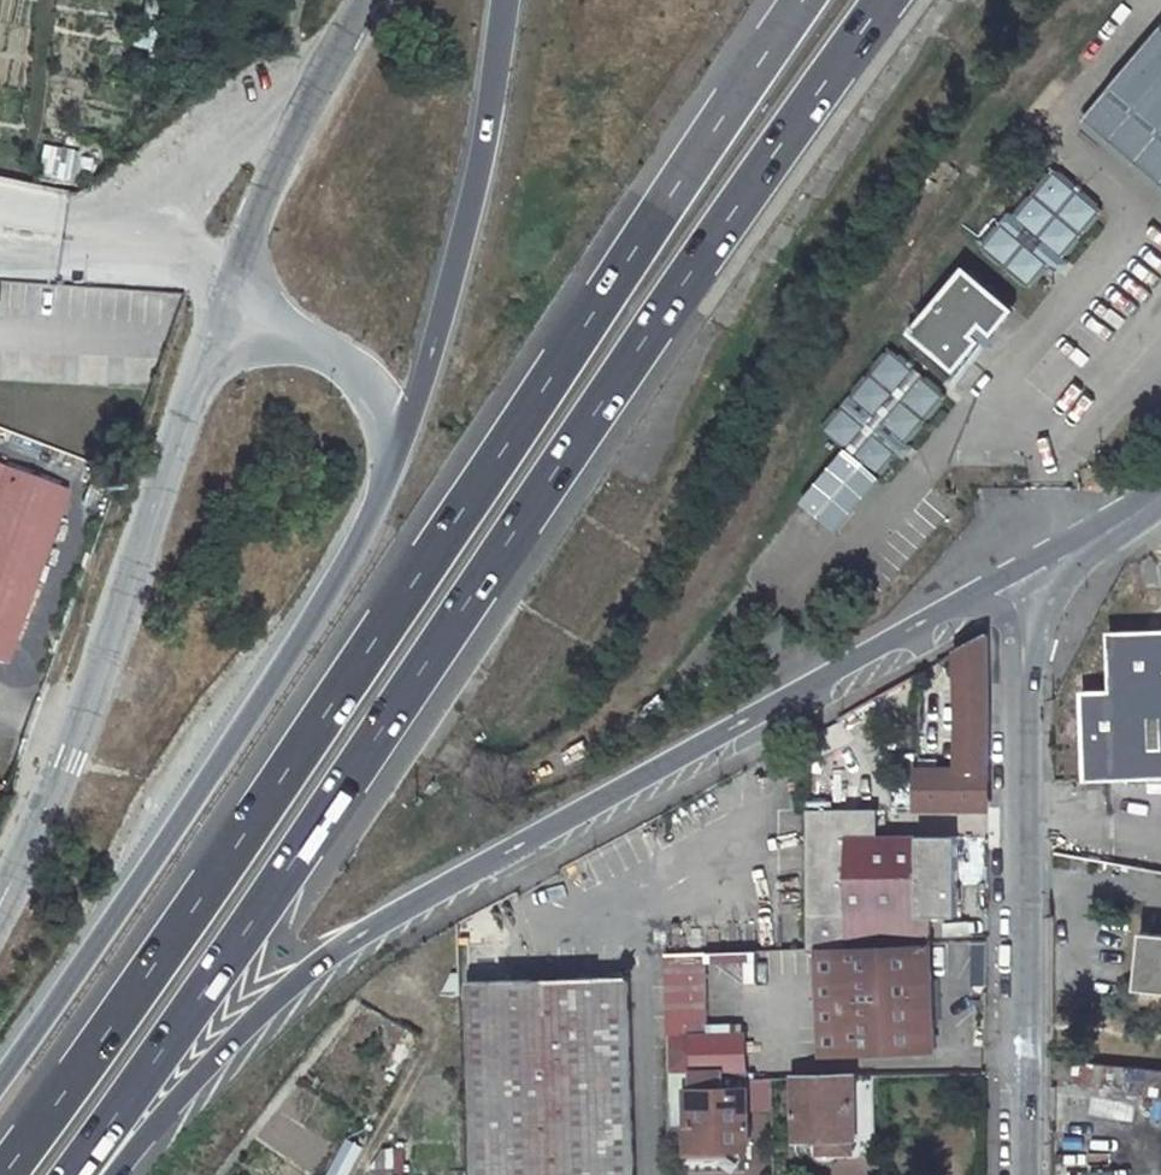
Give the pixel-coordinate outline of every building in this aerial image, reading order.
[(1160,41),(1084,135),(1160,199),(1160,41)] [(39,154),(41,174),(89,170),(88,151),(39,154)] [(1058,184),(1019,234),(1014,229),(985,263),(1019,293),(1042,294),(1062,268),(1067,275),(1106,228),(1058,184)] [(951,288),(912,333),(952,366),(976,338),(969,331),(978,320),(989,330),(1009,306),(991,291),(951,288)] [(946,395),(923,376),(891,349),(824,430),(847,450),(803,502),(836,530),(879,478),(877,476),(898,453),(906,442),(946,395)] [(911,446),(906,442),(898,453),(902,456),(911,446)] [(4,663),(56,519),(67,490),(0,466),(0,662),(4,663)] [(56,519),(62,522),(73,492),(67,490),(56,519)] [(1109,632),(1111,690),(1083,691),(1087,781),(1160,778),(1160,630),(1109,632)] [(989,807),(989,777),(989,634),(958,651),(960,771),(918,769),(918,807),(989,807)] [(958,836),(875,836),(874,809),(833,809),(833,801),(807,801),(809,948),(820,948),(931,943),(931,916),(958,916),(958,836)] [(886,813),(886,827),(916,827),(916,813),(886,813)] [(1144,932),(1139,989),(1160,991),(1160,933),(1144,932)] [(931,943),(820,948),(824,1053),(935,1048),(931,943)] [(683,1023),(705,1023),(703,953),(667,954),(668,1073),(692,1072),(731,1071),(730,1034),(705,1035),(705,1031),(683,1032),(683,1023)] [(460,961),(441,996),(461,994),(460,961)] [(629,977),(469,981),(475,1174),(635,1174),(629,977)] [(705,1031),(705,1023),(683,1023),(683,1032),(705,1031)] [(406,1059),(411,1048),(400,1043),(395,1053),(406,1059)] [(397,1075),(406,1059),(395,1053),(386,1070),(397,1075)] [(1060,1060),(1056,1078),(1160,1098),(1160,1071),(1060,1060)] [(745,1147),(749,1147),(747,1070),(731,1071),(692,1072),(693,1156),(693,1170),(746,1168),(745,1147)] [(820,1153),(876,1152),(874,1076),(796,1077),(797,1139),(820,1138),(820,1153)] [(355,1157),(361,1147),(350,1140),(344,1151),(355,1157)] [(346,1173),(355,1157),(344,1151),(335,1168),(346,1173)] [(372,1170),(393,1170),(393,1157),(371,1158),(372,1170)]
